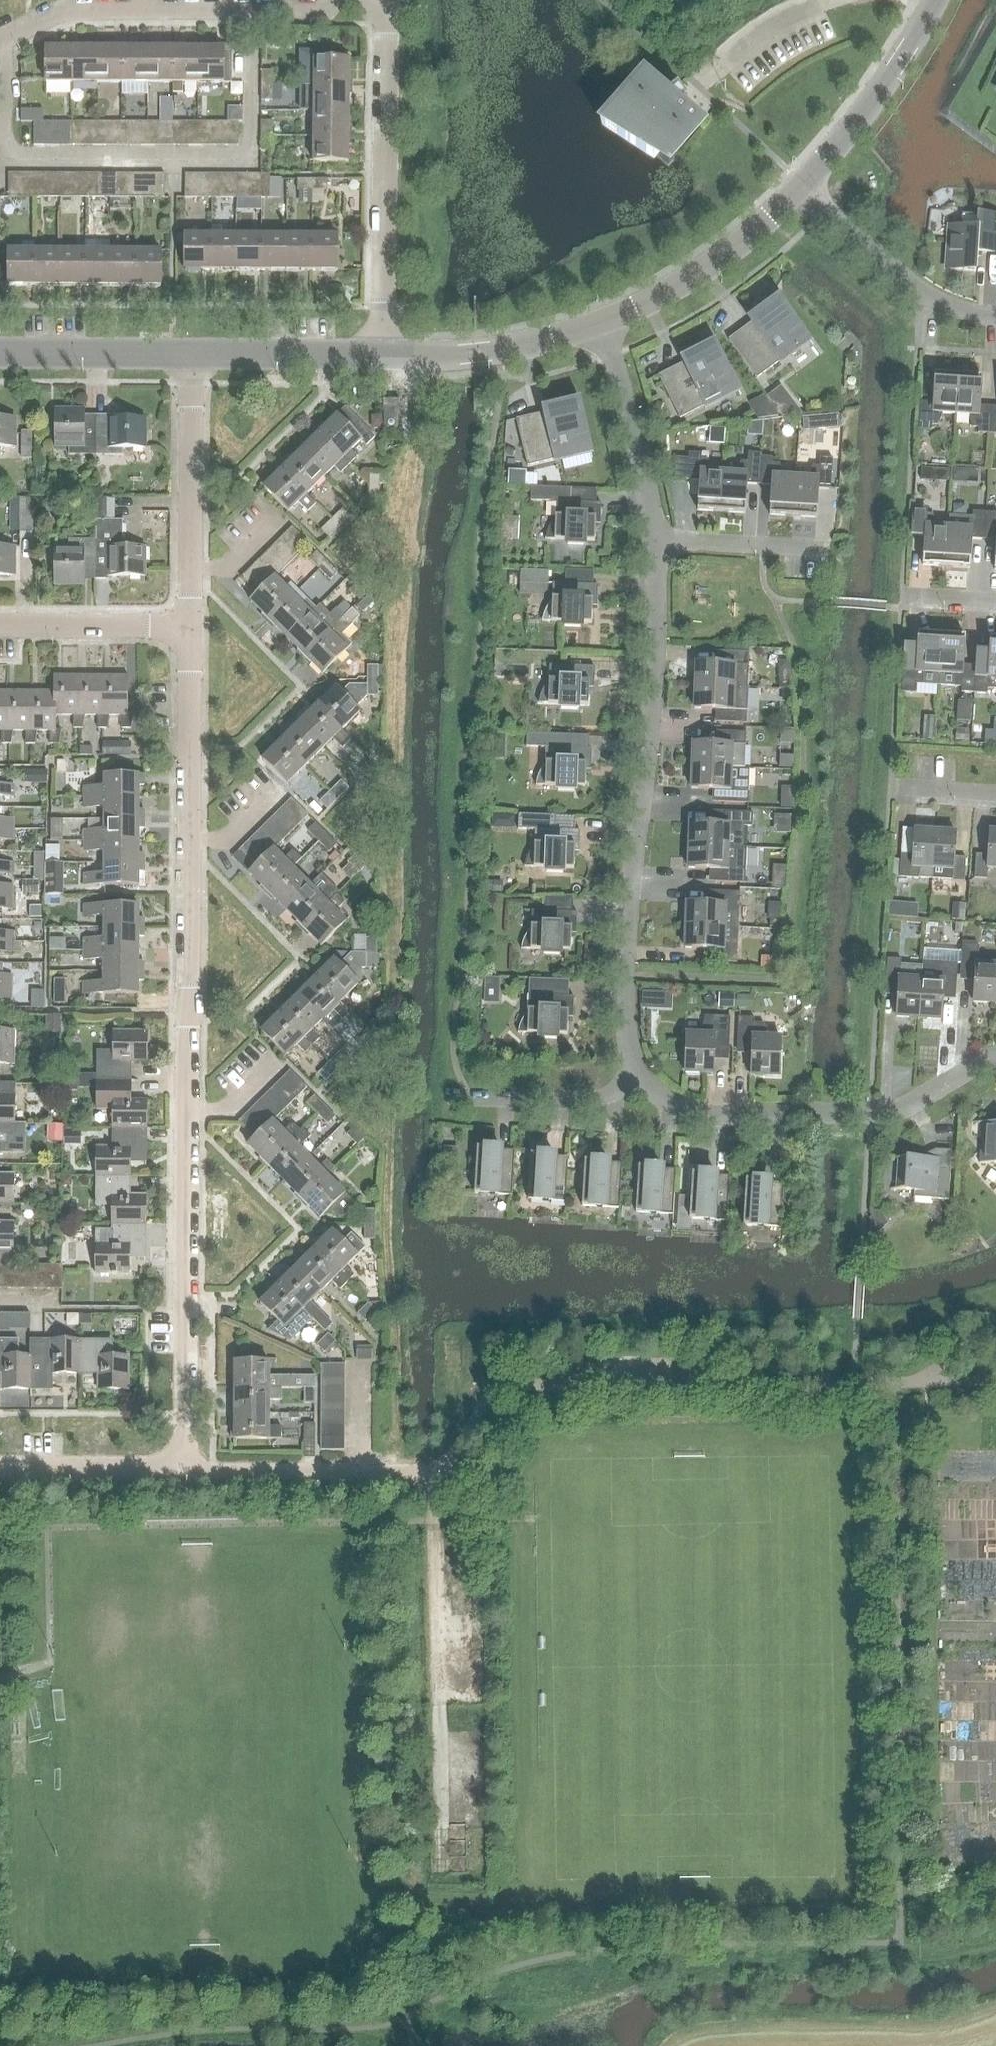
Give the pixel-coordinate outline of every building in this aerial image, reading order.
[(786,0),(765,0),(770,8),(786,0)] [(73,84),(73,48),(47,48),(47,84),(73,84)] [(73,48),(73,84),(97,84),(97,48),(73,48)] [(97,48),(97,84),(123,84),(123,48),(97,48)] [(148,84),(148,48),(123,48),(123,84),(148,84)] [(174,84),(173,48),(148,48),(148,84),(173,84),(174,84)] [(174,84),(173,84),(173,92),(183,92),(183,84),(199,84),(198,48),(173,48),(174,84)] [(198,48),(199,84),(225,84),(225,48),(198,48)] [(299,87),(315,87),(350,87),(351,62),(316,61),(316,51),(299,51),(299,87)] [(260,86),(272,86),(272,71),(260,71),(260,86)] [(655,155),(665,164),(676,151),(700,124),(680,107),(687,101),(677,88),(673,92),(667,96),(646,77),(642,81),(603,125),(653,157),(655,155)] [(272,86),(260,86),(260,101),(272,101),(272,86)] [(350,113),(350,87),(315,87),(299,87),(298,111),(314,112),(350,113)] [(350,113),(314,112),(314,138),(350,138),(350,113)] [(260,136),(271,137),(271,122),(260,121),(260,136)] [(46,146),(46,134),(46,122),(34,122),(34,146),(46,146)] [(46,134),(58,134),(58,122),(46,122),(46,134)] [(94,146),(94,134),(94,122),(82,122),(82,146),(94,146)] [(94,134),(106,134),(106,122),(94,122),(94,134)] [(142,122),(130,122),(130,146),(142,146),(142,134),(142,122)] [(142,134),(154,134),(154,122),(142,122),(142,134)] [(190,146),(190,134),(190,122),(178,122),(178,146),(190,146)] [(190,134),(202,134),(202,122),(190,122),(190,134)] [(214,122),(214,134),(214,146),(226,146),(226,122),(214,122)] [(238,122),(226,122),(226,146),(238,146),(238,122)] [(58,134),(46,134),(46,146),(58,146),(58,134)] [(106,134),(94,134),(94,146),(106,146),(106,134)] [(154,146),(154,134),(142,134),(142,146),(154,146)] [(202,134),(190,134),(190,146),(202,146),(202,134)] [(271,137),(260,136),(260,151),(271,151),(271,137)] [(350,138),(314,138),(314,162),(349,163),(350,138)] [(19,198),(19,174),(6,174),(6,198),(19,198)] [(30,198),(30,186),(30,174),(19,174),(19,198),(30,198)] [(30,174),(30,186),(43,186),(43,174),(30,174)] [(43,174),(43,186),(43,198),(55,198),(55,174),(43,174)] [(78,174),(78,186),(91,186),(91,174),(78,174)] [(91,174),(91,186),(91,198),(103,198),(103,174),(91,174)] [(126,174),(126,186),(139,186),(139,174),(126,174)] [(163,174),(150,174),(150,198),(163,198),(163,174)] [(184,198),(197,198),(197,174),(184,174),(184,198)] [(208,174),(208,186),(221,186),(221,174),(208,174)] [(221,174),(221,186),(221,198),(233,198),(233,174),(221,174)] [(256,175),(256,186),(269,186),(269,178),(269,175),(256,175)] [(269,189),(282,189),(282,180),(282,178),(269,178),(269,186),(269,189)] [(311,191),(311,180),(296,180),(296,191),(311,191)] [(311,191),(326,191),(326,180),(311,180),(311,191)] [(43,198),(43,186),(30,186),(30,198),(43,198)] [(91,186),(78,186),(78,198),(91,198),(91,186)] [(139,186),(126,186),(126,198),(139,198),(139,186)] [(221,198),(221,186),(208,186),(208,198),(221,198)] [(269,186),(256,186),(256,198),(269,198),(269,189),(269,186)] [(262,198),(256,198),(249,198),(249,210),(262,210),(262,198)] [(948,226),(945,265),(950,270),(976,272),(977,255),(981,252),(995,253),(995,215),(978,214),(978,216),(962,215),(961,227),(948,226)] [(212,271),(212,236),(185,236),(185,271),(212,271)] [(237,271),(237,236),(212,236),(212,271),(237,271)] [(262,271),(263,236),(237,236),(237,271),(262,271)] [(288,271),(288,236),(263,236),(262,271),(288,271)] [(313,271),(313,236),(288,236),(288,271),(313,271)] [(313,236),(313,271),(338,271),(338,236),(313,236)] [(35,284),(34,249),(9,249),(9,284),(35,284)] [(60,284),(60,250),(34,249),(35,284),(60,284)] [(60,250),(60,284),(85,285),(86,250),(60,250)] [(111,285),(111,250),(86,250),(85,285),(111,285)] [(135,285),(136,250),(111,250),(111,285),(135,285)] [(136,250),(135,285),(161,285),(161,250),(136,250)] [(814,345),(773,291),(772,291),(773,293),(763,309),(762,310),(768,317),(760,323),(756,319),(728,339),(757,378),(780,361),(781,361),(809,341),(813,346),(814,345)] [(658,375),(680,418),(706,405),(706,406),(737,390),(740,396),(741,395),(710,335),(709,335),(710,337),(697,351),(696,352),(700,360),(692,365),(689,360),(658,375)] [(942,413),(956,414),(958,375),(935,373),(933,403),(920,402),(919,429),(921,429),(928,430),(931,430),(932,425),(939,425),(942,413)] [(982,376),(958,375),(956,414),(969,415),(972,427),(978,428),(978,433),(991,434),(992,407),(980,406),(982,376)] [(591,458),(592,458),(577,392),(575,392),(576,394),(560,405),(559,405),(561,414),(552,417),(550,411),(516,419),(527,466),(556,459),(556,460),(590,452),(591,458)] [(388,400),(383,399),(386,426),(388,429),(391,431),(395,431),(398,428),(401,400),(392,400),(388,400)] [(780,413),(782,417),(801,414),(802,414),(794,402),(780,413)] [(335,415),(317,434),(348,466),(355,458),(349,452),(360,441),(365,446),(374,437),(344,407),(335,416),(335,415)] [(67,455),(95,455),(95,415),(83,415),(83,410),(54,410),(54,447),(67,447),(67,455)] [(95,415),(95,455),(111,455),(122,455),(122,448),(144,448),(144,419),(107,419),(107,415),(95,415)] [(803,417),(804,431),(824,430),(823,416),(803,417)] [(14,446),(15,418),(0,418),(0,446),(14,446)] [(711,427),(709,444),(724,445),(726,429),(711,427)] [(317,434),(299,452),(324,476),(333,466),(340,473),(348,466),(317,434)] [(299,452),(281,469),(306,493),(324,476),(299,452)] [(759,485),(761,457),(761,453),(748,452),(748,462),(741,461),(737,473),(724,472),(721,512),(744,513),(746,484),(759,485)] [(697,510),(721,512),(724,472),(710,471),(708,459),(701,459),(702,453),(689,453),(687,480),(699,481),(697,510)] [(773,458),(761,457),(759,485),(771,485),(769,515),(793,516),(795,477),(782,476),(780,464),(773,463),(773,458)] [(809,478),(795,477),(793,516),(816,518),(818,488),(831,489),(833,458),(820,457),(819,466),(813,466),(809,478)] [(44,481),(44,465),(36,465),(35,481),(44,481)] [(934,468),(922,468),(921,480),(933,481),(934,468)] [(306,493),(281,469),(263,487),(288,512),(298,502),(307,511),(316,503),(306,493)] [(360,475),(369,485),(379,485),(380,470),(364,469),(360,475)] [(967,469),(954,469),(953,482),(966,483),(967,469)] [(527,471),(509,470),(508,485),(526,486),(527,471)] [(989,470),(988,486),(995,487),(995,470),(989,470)] [(379,485),(369,485),(368,499),(379,500),(379,485)] [(556,502),(555,521),(552,525),(550,529),(548,534),(548,538),(545,538),(545,539),(567,540),(567,544),(584,545),(584,541),(595,541),(595,524),(601,524),(601,523),(600,523),(601,503),(570,502),(571,488),(531,486),(530,500),(556,502)] [(33,499),(10,499),(10,530),(33,530),(33,499)] [(96,499),(95,519),(115,519),(115,499),(96,499)] [(946,566),(948,527),(932,526),(930,514),(926,514),(926,508),(914,507),(912,535),(924,535),(922,565),(946,566)] [(342,509),(330,520),(338,528),(350,517),(342,509)] [(948,527),(946,566),(969,568),(971,539),(984,539),(985,512),(973,511),(973,517),(949,515),(948,527)] [(984,539),(995,540),(995,513),(985,512),(984,539)] [(504,538),(520,539),(520,517),(505,517),(504,538)] [(122,520),(94,519),(94,539),(95,579),(106,579),(106,575),(143,576),(143,548),(120,548),(120,521),(122,521),(122,520)] [(338,528),(330,520),(320,530),(329,538),(338,528)] [(291,527),(284,534),(300,551),(308,544),(291,527)] [(284,534),(276,542),(292,559),(300,551),(284,534)] [(82,579),(95,579),(94,539),(67,539),(67,547),(55,547),(54,584),(82,585),(82,579)] [(276,542),(267,551),(283,568),(292,559),(276,542)] [(13,575),(13,547),(0,547),(0,575),(13,575)] [(274,577),(275,576),(283,568),(267,551),(258,560),(274,577)] [(309,559),(319,570),(327,563),(316,552),(309,559)] [(258,560),(249,569),(266,585),(274,577),(258,560)] [(327,563),(319,570),(329,580),(336,573),(327,563)] [(257,594),(266,585),(249,569),(241,577),(257,594)] [(548,584),(549,571),(521,569),(520,583),(548,584)] [(269,620),(298,591),(289,582),(285,586),(275,576),(274,577),(266,585),(257,594),(250,601),(269,620)] [(356,583),(348,591),(359,601),(366,593),(356,583)] [(564,622),(564,626),(581,627),(581,622),(592,623),(592,606),(597,606),(598,605),(597,605),(598,585),(553,583),(552,603),(549,607),(547,611),(545,616),(544,620),(542,619),(542,621),(564,622)] [(298,591),(269,620),(287,638),(311,614),(301,603),(305,598),(298,591)] [(369,595),(357,607),(363,613),(375,602),(369,595)] [(319,605),(311,614),(287,638),(304,655),(344,616),(352,609),(345,601),(330,616),(319,605)] [(344,616),(304,655),(323,673),(353,643),(343,633),(353,623),(352,622),(359,615),(352,609),(344,616)] [(915,684),(938,685),(942,634),(918,633),(917,654),(904,653),(902,692),(915,693),(915,684)] [(961,692),(974,693),(976,666),(963,665),(965,635),(942,634),(938,685),(962,687),(961,692)] [(976,666),(974,693),(987,694),(987,688),(995,689),(995,637),(990,637),(988,666),(976,666)] [(693,686),(695,686),(748,688),(749,652),(724,651),(723,664),(696,663),(695,685),(693,685),(693,686)] [(315,705),(341,730),(359,712),(355,708),(368,696),(378,696),(379,666),(367,665),(367,685),(349,685),(340,693),(334,687),(315,705)] [(594,686),(595,667),(550,665),(549,685),(546,689),(544,693),(542,697),(541,701),(539,701),(539,703),(561,704),(561,708),(577,709),(578,704),(588,705),(589,688),(594,688),(594,686)] [(83,715),(77,714),(77,674),(52,674),(52,688),(52,715),(54,714),(71,714),(71,728),(79,728),(83,715)] [(108,714),(101,714),(101,674),(77,674),(77,714),(83,715),(96,715),(96,728),(104,728),(108,714)] [(101,674),(101,714),(108,714),(120,714),(120,728),(128,728),(132,714),(125,714),(125,674),(101,674)] [(792,674),(779,674),(779,689),(794,689),(792,674)] [(746,723),(748,688),(695,686),(694,708),(722,709),(721,722),(746,723)] [(6,730),(6,688),(0,688),(0,730),(0,743),(8,743),(11,730),(6,730)] [(36,730),(30,730),(30,688),(6,688),(6,730),(11,730),(25,730),(25,744),(32,744),(36,730)] [(30,688),(30,730),(36,730),(48,730),(48,743),(56,743),(60,729),(54,729),(54,714),(52,715),(52,688),(30,688)] [(794,702),(793,690),(782,690),(782,702),(794,702)] [(959,722),(974,722),(974,702),(959,702),(959,722)] [(349,739),(341,730),(315,705),(298,723),(323,748),(332,739),(341,748),(349,739)] [(936,717),(924,716),(923,739),(935,739),(936,717)] [(323,748),(298,723),(280,740),(305,766),(323,748)] [(956,740),(969,741),(970,729),(956,729),(956,740)] [(692,766),(731,767),(744,767),(746,732),(721,731),(720,744),(693,743),(692,765),(690,765),(690,766),(692,766)] [(987,732),(986,745),(995,745),(995,732),(987,732)] [(546,747),(546,767),(543,770),(539,779),(538,783),(536,783),(536,785),(558,786),(558,790),(574,791),(574,786),(585,787),(586,770),(591,770),(591,769),(592,749),(567,748),(568,735),(526,733),(526,747),(546,747)] [(305,766),(280,740),(262,759),(287,784),(305,766)] [(131,755),(131,742),(103,742),(103,755),(131,755)] [(80,756),(93,756),(92,756),(93,747),(80,747),(80,756)] [(794,755),(780,755),(780,767),(793,768),(794,755)] [(370,760),(359,771),(367,778),(378,767),(370,760)] [(750,768),(744,767),(731,767),(692,766),(691,788),(719,789),(718,802),(748,803),(750,768)] [(35,771),(35,784),(44,784),(48,784),(48,771),(35,771)] [(84,786),(84,797),(137,797),(137,785),(143,785),(143,775),(102,775),(102,786),(84,786)] [(337,799),(347,788),(340,780),(330,791),(337,799)] [(13,796),(13,786),(0,785),(0,796),(13,796)] [(330,791),(319,801),(327,809),(337,799),(330,791)] [(137,797),(84,797),(84,807),(102,807),(102,819),(143,820),(143,810),(137,810),(137,797)] [(298,823),(307,814),(290,797),(282,806),(298,823)] [(282,806),(273,814),(290,831),(298,823),(282,806)] [(687,846),(689,846),(746,848),(751,848),(751,847),(742,847),(743,826),(752,826),(753,812),(718,811),(717,824),(690,823),(689,845),(687,845),(687,846)] [(273,814),(264,823),(280,841),(290,831),(273,814)] [(519,814),(518,829),(535,830),(534,849),(531,853),(529,857),(528,861),(527,865),(524,865),(524,866),(547,867),(546,872),(563,872),(563,868),(574,868),(575,851),(580,851),(580,850),(579,850),(580,830),(556,829),(557,816),(519,814)] [(12,830),(12,819),(0,819),(0,830),(12,830)] [(143,820),(102,819),(88,819),(88,830),(84,830),(84,841),(137,841),(137,828),(143,828),(143,820)] [(264,823),(256,832),(272,849),(280,841),(264,823)] [(319,842),(326,834),(315,823),(307,831),(319,842)] [(935,830),(932,879),(964,881),(966,857),(954,856),(956,831),(951,831),(952,827),(940,827),(940,830),(935,830)] [(901,853),(899,877),(932,879),(935,830),(914,829),(913,854),(901,853)] [(12,840),(12,830),(0,830),(0,839),(12,840)] [(989,830),(988,855),(976,854),(974,878),(987,879),(987,868),(995,869),(995,830),(989,830)] [(264,857),(272,849),(256,832),(247,840),(264,857)] [(329,852),(336,844),(326,834),(319,842),(329,852)] [(247,840),(239,848),(256,865),(264,857),(247,840)] [(137,841),(84,841),(83,851),(102,851),(102,862),(143,863),(143,853),(137,853),(137,841)] [(746,848),(689,846),(688,868),(715,869),(715,882),(745,883),(746,848)] [(291,849),(282,859),(272,849),(264,857),(256,865),(248,873),(267,893),(292,868),(291,867),(300,858),(291,849)] [(60,863),(60,854),(46,854),(46,862),(60,863)] [(355,855),(347,863),(358,874),(365,866),(355,855)] [(143,863),(102,862),(102,874),(84,874),(84,884),(137,885),(137,871),(143,871),(143,863)] [(11,873),(11,863),(0,863),(0,873),(11,873)] [(33,864),(33,880),(38,880),(43,880),(43,864),(33,864)] [(284,910),(309,885),(292,868),(267,893),(284,910)] [(63,874),(45,874),(45,895),(60,895),(63,895),(63,874)] [(38,895),(38,880),(33,880),(21,880),(21,895),(38,895)] [(494,882),(493,893),(503,894),(504,881),(494,881),(494,882)] [(11,909),(12,885),(0,885),(0,909),(11,909)] [(319,895),(309,885),(284,910),(302,928),(327,903),(336,893),(328,885),(319,895)] [(684,926),(686,926),(686,925),(738,927),(740,892),(715,891),(714,904),(687,903),(686,925),(684,924),(684,926)] [(344,902),(336,893),(327,903),(302,928),(320,946),(345,921),(335,911),(344,902)] [(45,895),(45,906),(60,906),(60,895),(45,895)] [(907,904),(889,902),(888,916),(906,918),(907,904)] [(953,902),(951,920),(965,921),(966,903),(953,902)] [(102,915),(102,927),(143,927),(143,918),(136,918),(136,905),(83,905),(83,915),(102,915)] [(577,912),(532,911),(531,931),(528,934),(526,939),(524,943),(523,947),(521,947),(521,948),(543,949),(543,954),(560,954),(560,950),(571,950),(571,933),(577,933),(577,932),(576,932),(577,912)] [(686,925),(686,926),(685,948),(712,949),(712,962),(737,963),(738,927),(686,925)] [(143,927),(102,927),(102,938),(83,938),(83,949),(136,949),(137,936),(143,936),(143,927)] [(10,943),(10,931),(0,931),(0,942),(10,943)] [(364,938),(364,953),(376,953),(376,938),(364,938)] [(10,943),(0,942),(0,952),(10,952),(10,943)] [(977,963),(978,945),(962,943),(960,974),(975,975),(973,1002),(995,1004),(995,1005),(995,964),(977,963)] [(136,949),(83,949),(83,959),(102,959),(102,971),(143,972),(143,963),(136,963),(136,949)] [(338,965),(333,959),(315,977),(339,1002),(357,984),(361,980),(361,969),(376,969),(376,953),(364,953),(350,953),(338,965)] [(772,956),(761,956),(760,970),(772,970),(772,956)] [(919,1020),(919,1018),(921,979),(922,965),(901,964),(901,959),(887,958),(885,988),(898,989),(896,1017),(918,1018),(918,1020),(919,1020)] [(922,965),(921,979),(919,1018),(941,1020),(943,992),(956,993),(958,963),(922,961),(922,965)] [(143,972),(102,971),(101,982),(84,982),(84,993),(136,993),(136,979),(143,979),(143,972)] [(9,999),(9,975),(0,975),(0,999),(9,999)] [(339,1002),(315,977),(297,995),(321,1020),(339,1002)] [(521,1027),(520,1031),(518,1031),(518,1032),(540,1033),(540,1038),(556,1038),(557,1034),(568,1034),(568,1017),(573,1017),(573,1016),(574,996),(566,996),(566,981),(530,980),(529,995),(528,995),(528,1015),(525,1018),(523,1023),(521,1027)] [(652,1009),(653,992),(643,992),(642,1008),(652,1009)] [(65,1004),(65,993),(54,993),(54,1004),(65,1004)] [(735,994),(719,994),(718,1007),(734,1008),(735,994)] [(313,1029),(321,1020),(297,995),(279,1013),(303,1038),(304,1038),(312,1046),(320,1037),(313,1029)] [(752,996),(737,995),(737,1008),(752,1008),(752,996)] [(312,1046),(304,1038),(303,1038),(279,1013),(261,1032),(285,1056),(296,1045),(304,1053),(312,1046)] [(62,1015),(46,1015),(45,1033),(61,1033),(62,1015)] [(729,1047),(730,1017),(704,1016),(704,1034),(686,1033),(685,1073),(713,1074),(714,1046),(729,1047)] [(752,1048),(751,1075),(779,1076),(781,1037),(763,1036),(764,1023),(754,1023),(754,1018),(738,1017),(737,1047),(752,1048)] [(384,1030),(378,1018),(368,1022),(373,1035),(384,1030)] [(376,1038),(369,1031),(358,1042),(365,1049),(376,1038)] [(12,1067),(12,1032),(0,1032),(0,1067),(12,1067)] [(63,1073),(63,1080),(78,1080),(94,1080),(130,1080),(130,1062),(146,1063),(146,1034),(112,1033),(112,1052),(94,1052),(94,1073),(63,1073)] [(327,1064),(335,1071),(346,1061),(338,1053),(327,1064)] [(335,1071),(327,1064),(318,1073),(326,1081),(335,1071)] [(287,1071),(279,1080),(296,1097),(305,1089),(287,1071)] [(63,1091),(78,1091),(78,1080),(63,1080),(63,1091)] [(130,1101),(130,1080),(94,1080),(94,1110),(111,1110),(111,1129),(146,1129),(146,1101),(130,1101)] [(288,1106),(296,1097),(279,1080),(270,1088),(288,1106)] [(14,1125),(15,1084),(0,1084),(0,1125),(14,1125)] [(270,1088),(262,1097),(279,1114),(288,1106),(270,1088)] [(307,1103),(316,1112),(324,1105),(314,1095),(307,1103)] [(253,1105),(271,1123),(271,1122),(279,1114),(262,1097),(253,1105)] [(262,1131),(271,1123),(253,1105),(245,1114),(262,1131)] [(324,1105),(316,1112),(328,1124),(335,1116),(324,1105)] [(245,1114),(237,1122),(254,1139),(262,1131),(245,1114)] [(972,1121),(972,1122),(986,1123),(985,1138),(983,1138),(982,1162),(979,1162),(979,1163),(995,1164),(995,1122),(972,1121)] [(247,1147),(265,1165),(290,1140),(289,1140),(299,1130),(295,1126),(290,1125),(282,1133),(271,1122),(271,1123),(262,1131),(254,1139),(247,1147)] [(57,1124),(48,1124),(47,1142),(62,1142),(63,1124),(49,1124),(57,1124)] [(14,1125),(0,1125),(0,1154),(25,1154),(25,1126),(26,1126),(26,1125),(14,1125)] [(365,1137),(354,1126),(346,1135),(356,1145),(365,1137)] [(64,1138),(82,1138),(82,1129),(64,1129),(64,1138)] [(146,1129),(111,1129),(110,1149),(94,1149),(94,1176),(129,1176),(129,1159),(145,1159),(146,1129)] [(289,1140),(290,1140),(265,1165),(282,1183),(307,1158),(298,1148),(309,1137),(301,1129),(299,1130),(289,1140)] [(477,1147),(474,1193),(511,1195),(514,1149),(513,1149),(513,1152),(501,1152),(501,1148),(477,1147)] [(949,1200),(951,1167),(952,1150),(938,1149),(930,1154),(930,1159),(917,1158),(917,1157),(916,1157),(916,1158),(892,1157),(892,1158),(899,1159),(897,1188),(890,1187),(890,1189),(914,1190),(913,1199),(915,1199),(915,1198),(949,1200)] [(531,1153),(528,1199),(565,1201),(568,1155),(567,1155),(567,1159),(555,1158),(555,1155),(531,1153)] [(300,1201),(325,1176),(333,1168),(325,1161),(317,1168),(307,1158),(282,1183),(300,1201)] [(609,1161),(585,1160),(582,1206),(619,1208),(622,1162),(621,1162),(620,1165),(608,1165),(609,1161)] [(662,1167),(638,1166),(636,1212),(673,1214),(676,1168),(674,1168),(674,1172),(662,1171),(662,1167)] [(692,1172),(689,1218),(727,1221),(729,1175),(728,1174),(728,1178),(716,1177),(716,1174),(692,1172)] [(129,1176),(94,1176),(94,1206),(110,1206),(110,1224),(145,1225),(146,1197),(129,1197),(129,1176)] [(337,1218),(342,1218),(355,1206),(325,1176),(300,1201),(318,1219),(328,1209),(337,1218)] [(13,1206),(13,1177),(0,1177),(0,1206),(13,1206)] [(770,1184),(770,1180),(746,1179),(743,1225),(780,1227),(783,1181),(782,1181),(782,1185),(770,1184)] [(803,1189),(792,1188),(791,1202),(802,1203),(803,1189)] [(364,1225),(375,1225),(375,1210),(364,1210),(364,1225)] [(872,1210),(870,1236),(875,1236),(887,1224),(876,1210),(872,1210)] [(8,1265),(13,1265),(13,1224),(0,1224),(0,1265),(8,1265)] [(101,1230),(101,1244),(93,1244),(93,1273),(129,1273),(129,1253),(145,1253),(145,1225),(110,1224),(110,1230),(101,1230)] [(375,1225),(364,1225),(364,1240),(375,1240),(375,1225)] [(341,1243),(331,1232),(313,1249),(346,1283),(353,1276),(345,1268),(364,1248),(350,1234),(341,1243)] [(346,1283),(313,1249),(296,1267),(320,1291),(330,1281),(339,1290),(346,1283)] [(21,1265),(13,1265),(8,1265),(8,1289),(21,1289),(21,1265)] [(21,1289),(34,1290),(35,1266),(21,1265),(21,1289)] [(48,1266),(35,1266),(34,1290),(48,1290),(48,1266)] [(48,1266),(48,1290),(61,1290),(61,1266),(48,1266)] [(310,1301),(320,1291),(296,1267),(277,1285),(312,1320),(313,1319),(325,1332),(333,1324),(310,1301)] [(312,1320),(277,1285),(259,1303),(277,1321),(267,1331),(290,1341),(312,1320)] [(375,1311),(368,1303),(357,1314),(365,1321),(375,1311)] [(0,1313),(0,1329),(10,1329),(10,1314),(0,1313)] [(80,1315),(80,1325),(91,1325),(91,1315),(80,1315)] [(325,1352),(336,1341),(328,1333),(317,1345),(325,1352)] [(29,1355),(18,1355),(18,1339),(0,1339),(0,1374),(0,1389),(30,1389),(30,1355),(29,1355)] [(30,1355),(30,1389),(51,1390),(51,1374),(79,1374),(79,1340),(30,1339),(29,1355),(30,1355)] [(79,1340),(79,1374),(96,1375),(96,1390),(127,1391),(128,1355),(107,1355),(107,1340),(79,1340)] [(233,1362),(233,1388),(281,1388),(302,1388),(315,1388),(315,1376),(269,1376),(269,1362),(233,1362)] [(320,1376),(345,1376),(345,1364),(320,1364),(320,1376)] [(320,1376),(320,1388),(345,1388),(345,1376),(320,1376)] [(281,1388),(233,1388),(233,1413),(269,1413),(269,1400),(281,1400),(281,1388)] [(315,1388),(302,1388),(302,1405),(315,1405),(315,1388)] [(320,1388),(321,1400),(345,1400),(345,1388),(320,1388)] [(345,1400),(321,1400),(321,1412),(345,1413),(345,1400)] [(345,1413),(321,1412),(321,1424),(345,1424),(345,1413)] [(269,1413),(233,1413),(233,1439),(280,1439),(280,1426),(269,1426),(269,1413)] [(315,1440),(314,1424),(304,1424),(304,1440),(315,1440)] [(321,1437),(345,1437),(345,1424),(321,1424),(321,1437)] [(345,1437),(321,1437),(321,1450),(345,1450),(345,1437)]
